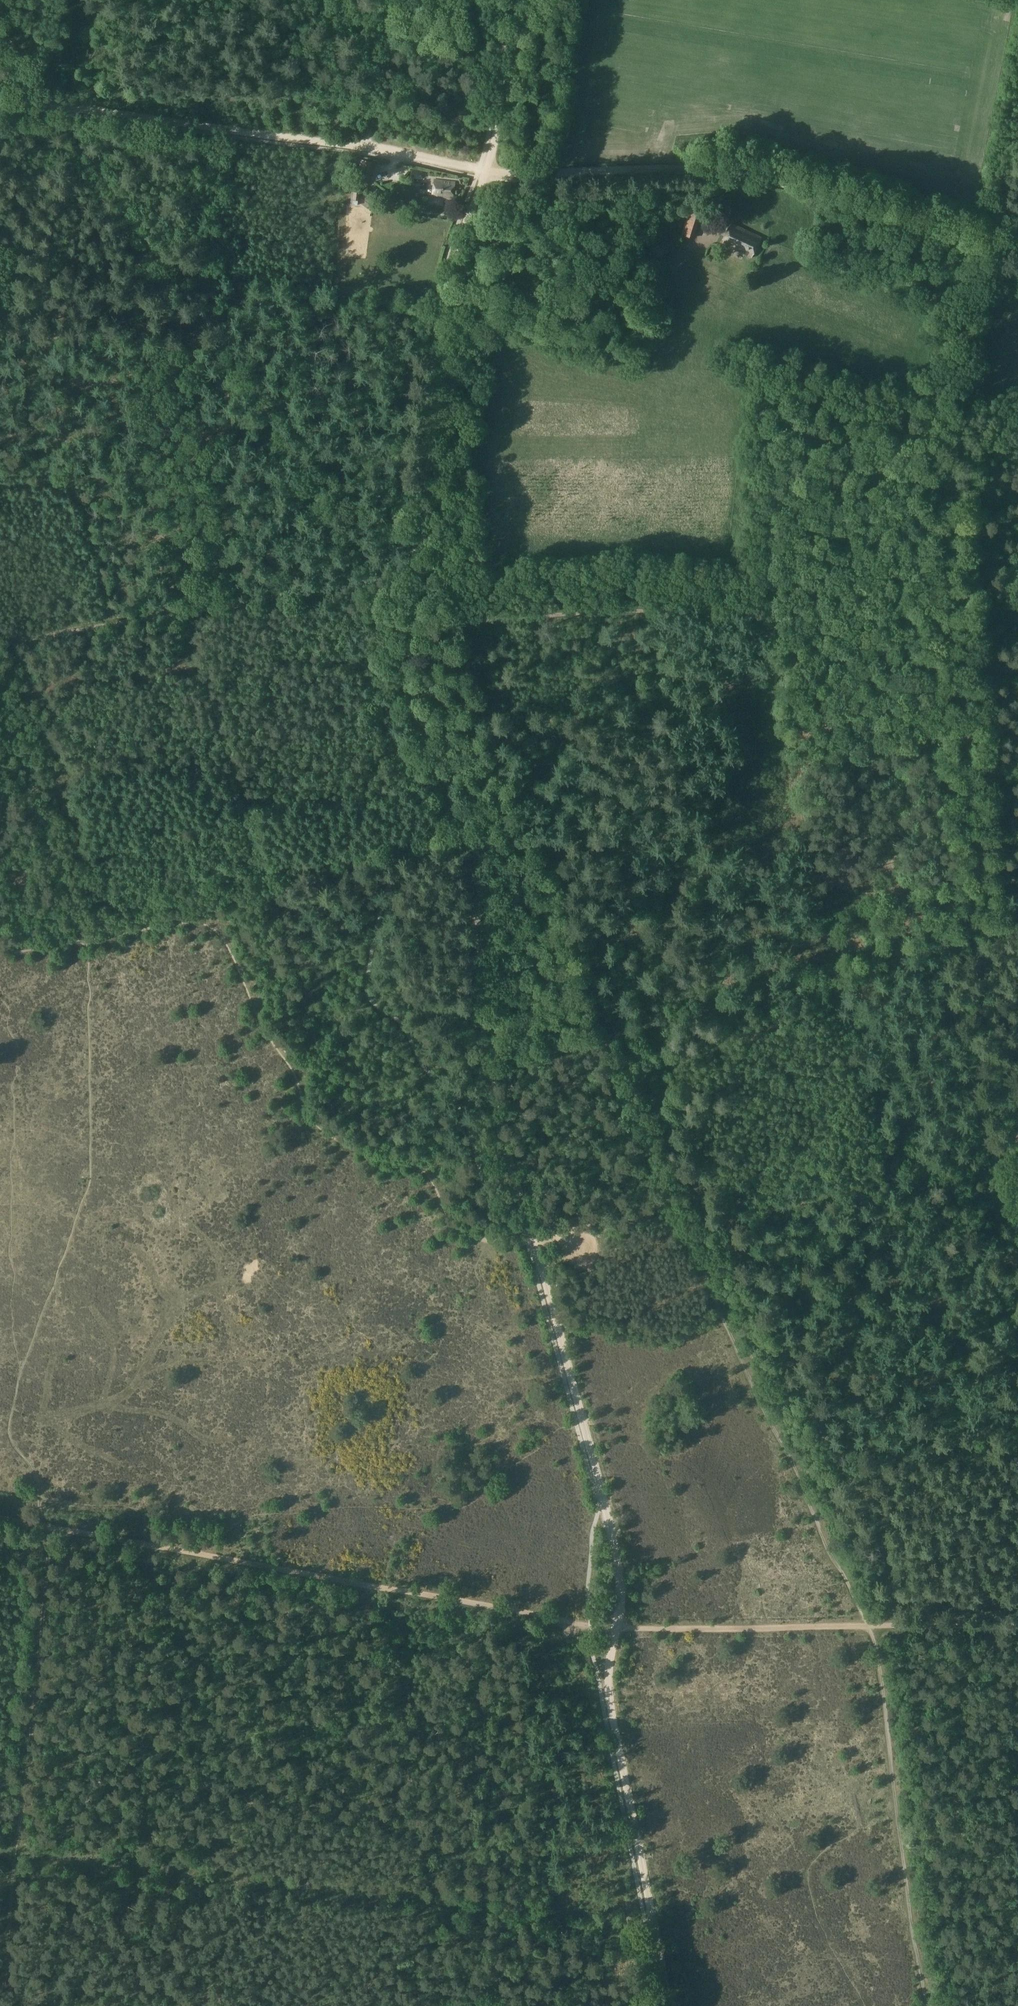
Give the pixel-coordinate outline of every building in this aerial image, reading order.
[(374,161),(367,160),(364,178),(365,178),(366,178),(369,179),(372,179),(374,161)] [(410,170),(409,178),(420,179),(422,178),(423,174),(420,171),(410,170)] [(453,197),(455,182),(434,179),(432,195),(453,197)] [(760,237),(731,223),(721,243),(751,257),(760,237)] [(684,227),(681,235),(693,239),(695,231),(684,227)]
